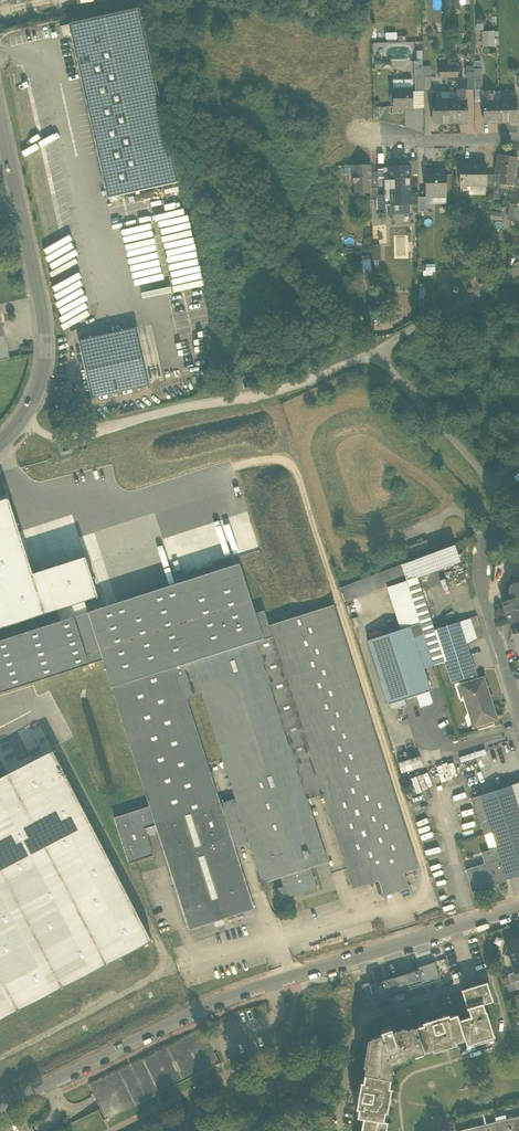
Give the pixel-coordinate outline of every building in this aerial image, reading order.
[(451,10),(460,10),(460,0),(450,0),(451,10)] [(74,46),(144,31),(139,9),(69,24),(74,46)] [(178,182),(144,31),(74,46),(108,198),(178,182)] [(482,46),(494,46),(494,37),(499,37),(499,31),(482,31),(482,46)] [(415,92),(424,92),(423,76),(423,66),(423,60),(417,61),(414,61),(415,92)] [(440,79),(449,79),(449,64),(440,65),(440,79)] [(457,64),(449,64),(449,79),(458,79),(457,64)] [(423,76),(432,76),(431,66),(423,66),(423,76)] [(466,66),(467,79),(475,78),(474,67),(474,66),(466,66)] [(432,76),(423,76),(424,92),(432,91),(432,76)] [(467,91),(475,91),(475,78),(467,79),(467,91)] [(393,80),(393,89),(413,89),(413,79),(393,80)] [(412,107),(412,109),(413,109),(413,92),(413,89),(393,89),(393,109),(405,109),(405,108),(412,107)] [(456,91),(457,100),(466,100),(466,89),(456,89),(456,91)] [(432,91),(432,101),(441,100),(441,92),(441,91),(432,91)] [(441,100),(449,100),(449,91),(441,92),(441,100)] [(424,109),(424,92),(415,92),(413,92),(413,109),(424,109)] [(483,93),(483,101),(493,101),(493,93),(483,93)] [(500,93),(501,101),(516,101),(516,93),(500,93)] [(440,124),(450,123),(449,100),(441,100),(432,101),(433,123),(440,122),(440,124)] [(457,100),(449,100),(450,123),(460,123),(460,122),(467,121),(466,100),(457,100)] [(501,101),(493,101),(483,101),(484,123),(501,122),(501,101)] [(516,101),(501,101),(501,122),(518,122),(517,101),(516,101)] [(496,166),(502,168),(505,156),(499,155),(496,166)] [(501,174),(512,176),(516,158),(505,156),(502,168),(501,173),(501,174)] [(409,161),(409,166),(410,174),(418,174),(418,161),(409,161)] [(485,186),(486,186),(486,175),(486,164),(474,164),(474,166),(461,166),(461,184),(471,184),(471,186),(485,186)] [(354,165),(354,166),(354,174),(353,174),(353,183),(355,183),(355,193),(370,193),(371,193),(371,189),(370,172),(370,165),(354,165)] [(345,174),(353,174),(354,174),(354,166),(344,166),(345,174)] [(410,174),(409,166),(394,167),(394,170),(390,171),(390,167),(389,167),(390,180),(384,180),(384,181),(385,195),(386,205),(411,204),(410,174)] [(502,168),(496,166),(495,175),(494,175),(491,191),(498,192),(500,181),(499,181),(501,174),(501,173),(502,168)] [(378,181),(384,181),(384,180),(390,180),(389,167),(377,168),(378,172),(378,181)] [(427,195),(445,195),(445,172),(427,172),(427,195)] [(500,181),(510,183),(512,176),(501,174),(499,181),(500,181)] [(485,192),(491,192),(491,191),(494,175),(486,175),(486,186),(485,186),(485,192)] [(485,186),(471,186),(471,194),(485,195),(485,192),(485,186)] [(376,201),(377,195),(378,189),(371,189),(371,193),(370,193),(370,200),(376,201)] [(498,192),(491,191),(491,192),(490,199),(499,200),(501,194),(498,193),(498,192)] [(376,201),(376,210),(387,209),(386,205),(385,195),(377,195),(376,201)] [(427,195),(427,198),(427,204),(446,204),(445,195),(427,195)] [(427,198),(418,198),(418,216),(427,216),(427,204),(427,198)] [(412,213),(411,204),(386,205),(387,209),(387,214),(412,213)] [(509,206),(507,219),(518,221),(518,215),(518,208),(509,206)] [(491,212),(491,220),(502,221),(502,213),(491,212)] [(360,261),(361,269),(371,269),(371,261),(360,261)] [(10,358),(0,316),(0,361),(10,358)] [(79,341),(92,397),(150,384),(138,327),(79,341)] [(57,611),(61,621),(88,612),(85,602),(99,597),(86,557),(33,574),(9,498),(0,501),(0,629),(57,611)] [(408,547),(411,554),(429,547),(427,540),(408,547)] [(427,554),(433,572),(461,561),(455,544),(427,554)] [(418,558),(424,575),(433,572),(427,554),(418,558)] [(412,560),(418,577),(424,575),(418,558),(412,560)] [(424,634),(434,630),(435,630),(418,577),(412,560),(409,561),(402,564),(406,578),(407,581),(420,623),(424,634)] [(222,562),(215,565),(217,571),(224,569),(222,562)] [(272,637),(268,625),(263,610),(255,613),(240,564),(224,569),(217,571),(199,577),(191,579),(186,581),(178,583),(88,612),(61,621),(0,641),(0,693),(103,659),(112,687),(178,666),(189,699),(205,694),(194,662),(257,642),(272,637)] [(406,578),(402,564),(352,583),(357,597),(406,578)] [(189,573),(191,579),(199,577),(196,571),(189,573)] [(184,575),(176,577),(178,583),(186,581),(184,575)] [(407,581),(388,587),(400,625),(409,622),(410,626),(420,623),(407,581)] [(518,583),(512,585),(509,590),(513,599),(518,597),(518,582),(518,583)] [(340,588),(344,602),(357,597),(352,583),(340,588)] [(513,599),(503,602),(509,623),(518,620),(518,597),(513,599)] [(333,605),(268,625),(272,637),(308,753),(322,795),(352,891),(380,882),(405,874),(417,870),(333,605)] [(470,618),(473,627),(480,625),(477,615),(470,617),(470,618)] [(470,618),(459,622),(466,643),(477,640),(473,627),(470,618)] [(476,675),(466,643),(459,622),(435,630),(434,630),(445,662),(451,683),(476,675)] [(420,623),(410,626),(401,629),(368,640),(388,704),(404,699),(430,690),(424,669),(434,665),(424,634),(420,623)] [(473,627),(477,640),(484,637),(480,625),(473,627)] [(434,665),(445,662),(434,630),(424,634),(434,665)] [(294,757),(257,642),(194,662),(205,694),(238,799),(252,842),(264,883),(282,877),(310,869),(327,863),(307,800),(294,757)] [(222,804),(189,699),(178,666),(112,687),(150,806),(156,825),(189,929),(255,908),(236,848),(222,804)] [(472,714),(475,725),(476,725),(493,720),(496,719),(483,678),(461,685),(471,715),(472,714)] [(404,699),(388,704),(393,708),(406,704),(404,699)] [(476,725),(478,731),(495,726),(493,720),(476,725)] [(53,751),(0,778),(0,1020),(152,941),(53,751)] [(307,800),(322,795),(308,753),(294,757),(307,800)] [(419,756),(397,760),(399,771),(421,766),(419,756)] [(452,761),(437,766),(441,779),(456,775),(452,761)] [(480,796),(488,820),(496,848),(500,859),(507,879),(518,875),(518,809),(511,785),(480,795),(480,796)] [(480,822),(488,820),(480,796),(472,798),(479,818),(481,818),(482,821),(480,822)] [(236,848),(252,842),(238,799),(222,804),(236,848)] [(114,818),(129,863),(154,855),(145,829),(156,825),(150,806),(114,818)] [(480,822),(489,850),(496,848),(488,820),(480,822)] [(481,852),(485,863),(500,859),(496,848),(489,850),(481,852)] [(507,880),(507,879),(500,859),(485,863),(466,870),(473,891),(484,888),(484,886),(506,879),(506,881),(507,880)] [(316,888),(310,869),(282,877),(285,887),(280,889),(283,898),(316,888)] [(409,889),(405,874),(380,882),(385,897),(409,889)] [(484,886),(484,888),(506,881),(506,879),(484,886)] [(503,940),(497,936),(493,943),(500,946),(503,940)] [(512,941),(508,948),(505,954),(511,956),(516,972),(518,971),(518,939),(512,941)] [(435,961),(417,967),(423,986),(441,980),(435,961)] [(417,967),(398,972),(404,991),(423,986),(417,967)] [(518,980),(518,971),(516,972),(508,974),(511,983),(516,982),(518,980)] [(398,972),(380,978),(386,997),(404,991),(398,972)] [(380,978),(361,984),(367,1002),(386,997),(380,978)] [(471,1017),(459,1020),(465,1040),(465,1041),(467,1046),(468,1046),(468,1045),(485,1040),(486,1040),(494,1037),(494,1038),(495,1037),(487,1012),(486,1012),(484,1004),(493,1001),(487,982),(462,990),(462,991),(468,1008),(467,1008),(467,1009),(469,1009),(471,1017)] [(424,1025),(416,1028),(424,1053),(425,1053),(433,1050),(434,1053),(435,1053),(434,1052),(449,1047),(450,1048),(450,1047),(456,1045),(456,1046),(457,1045),(456,1043),(464,1040),(464,1041),(465,1041),(465,1040),(459,1020),(457,1015),(449,1017),(449,1015),(447,1016),(442,1017),(429,1021),(425,1023),(425,1022),(423,1023),(424,1025)] [(366,1067),(365,1075),(391,1079),(393,1070),(392,1070),(393,1065),(408,1061),(407,1059),(424,1053),(416,1028),(407,1031),(406,1028),(368,1040),(364,1067),(366,1067)] [(391,1080),(391,1079),(365,1075),(364,1083),(361,1082),(361,1085),(360,1089),(358,1102),(357,1107),(357,1109),(359,1109),(357,1118),(363,1119),(363,1118),(384,1122),(385,1113),(388,1113),(388,1112),(390,1097),(391,1097),(391,1096),(390,1096),(391,1090),(392,1090),(392,1089),(389,1089),(391,1080)] [(496,1122),(497,1125),(507,1122),(507,1119),(505,1115),(495,1117),(496,1122)] [(497,1125),(498,1130),(515,1130),(518,1130),(518,1116),(507,1119),(507,1122),(497,1125)] [(384,1122),(363,1118),(363,1119),(363,1121),(363,1122),(363,1126),(362,1126),(361,1130),(386,1130),(388,1122),(384,1122)]
